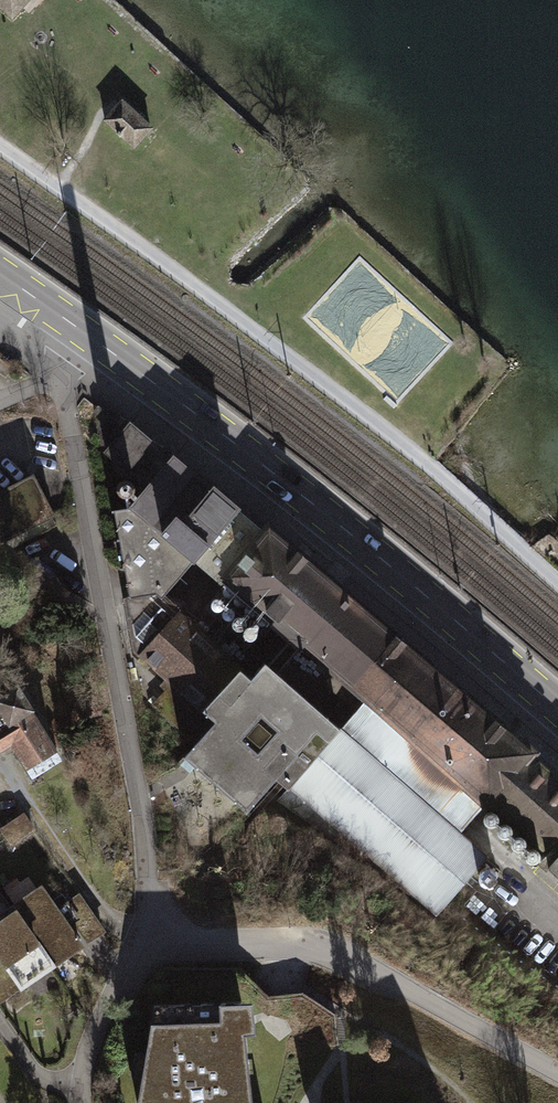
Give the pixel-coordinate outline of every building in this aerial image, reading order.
[(7,19),(24,0),(0,0),(0,12),(7,19)] [(153,128),(121,98),(100,120),(133,150),(153,128)] [(146,623),(236,510),(126,428),(106,452),(146,623)] [(25,467),(0,480),(0,551),(54,524),(25,467)] [(265,521),(217,575),(287,638),(304,651),(365,706),(483,809),(557,876),(557,780),(265,521)] [(215,727),(190,760),(249,805),(277,769),(294,782),(334,731),(309,712),(324,691),(293,667),(304,651),(287,638),(268,663),(257,654),(247,667),(235,658),(194,711),(215,727)] [(60,750),(17,682),(0,693),(0,752),(10,746),(26,772),(60,750)] [(294,782),(289,801),(442,921),(496,852),(468,830),(483,809),(365,706),(334,731),(294,782)] [(41,883),(11,904),(14,908),(0,918),(0,1004),(84,945),(69,923),(58,907),(41,883)] [(107,931),(79,892),(58,907),(69,923),(72,922),(88,944),(107,931)] [(152,1022),(139,1100),(141,1102),(248,1102),(243,1030),(253,1029),(249,1000),(220,1000),(221,1018),(152,1022)]
